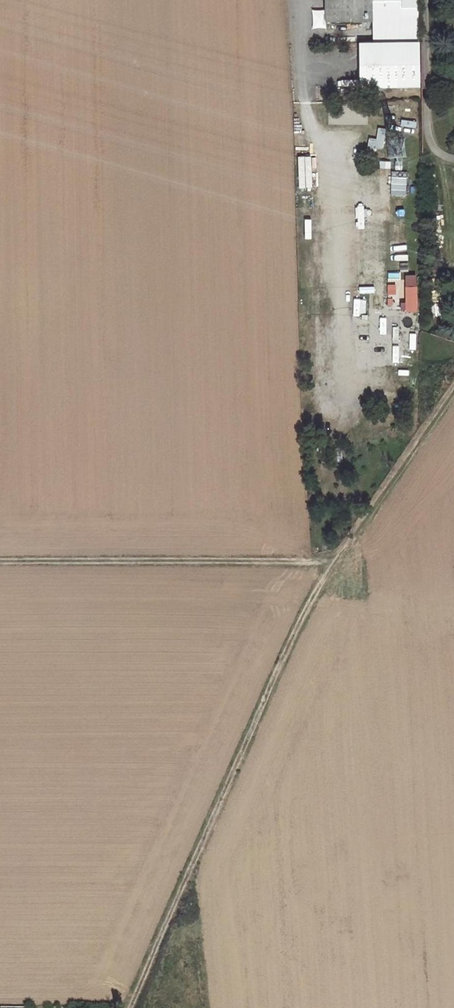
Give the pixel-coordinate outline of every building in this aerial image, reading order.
[(326,23),(370,22),(371,22),(371,0),(326,0),(326,23)] [(371,22),(370,22),(371,44),(416,44),(416,0),(371,0),(371,22)] [(362,44),(363,89),(419,89),(419,44),(416,44),(371,44),(362,44)] [(377,139),(369,139),(369,149),(385,149),(386,129),(378,128),(377,139)] [(315,189),(314,157),(299,157),(300,189),(315,189)] [(408,196),(407,173),(391,174),(392,197),(408,196)] [(400,309),(412,310),(412,285),(410,285),(400,285),(400,286),(400,296),(400,309)] [(411,322),(400,323),(401,339),(412,338),(411,322)]
